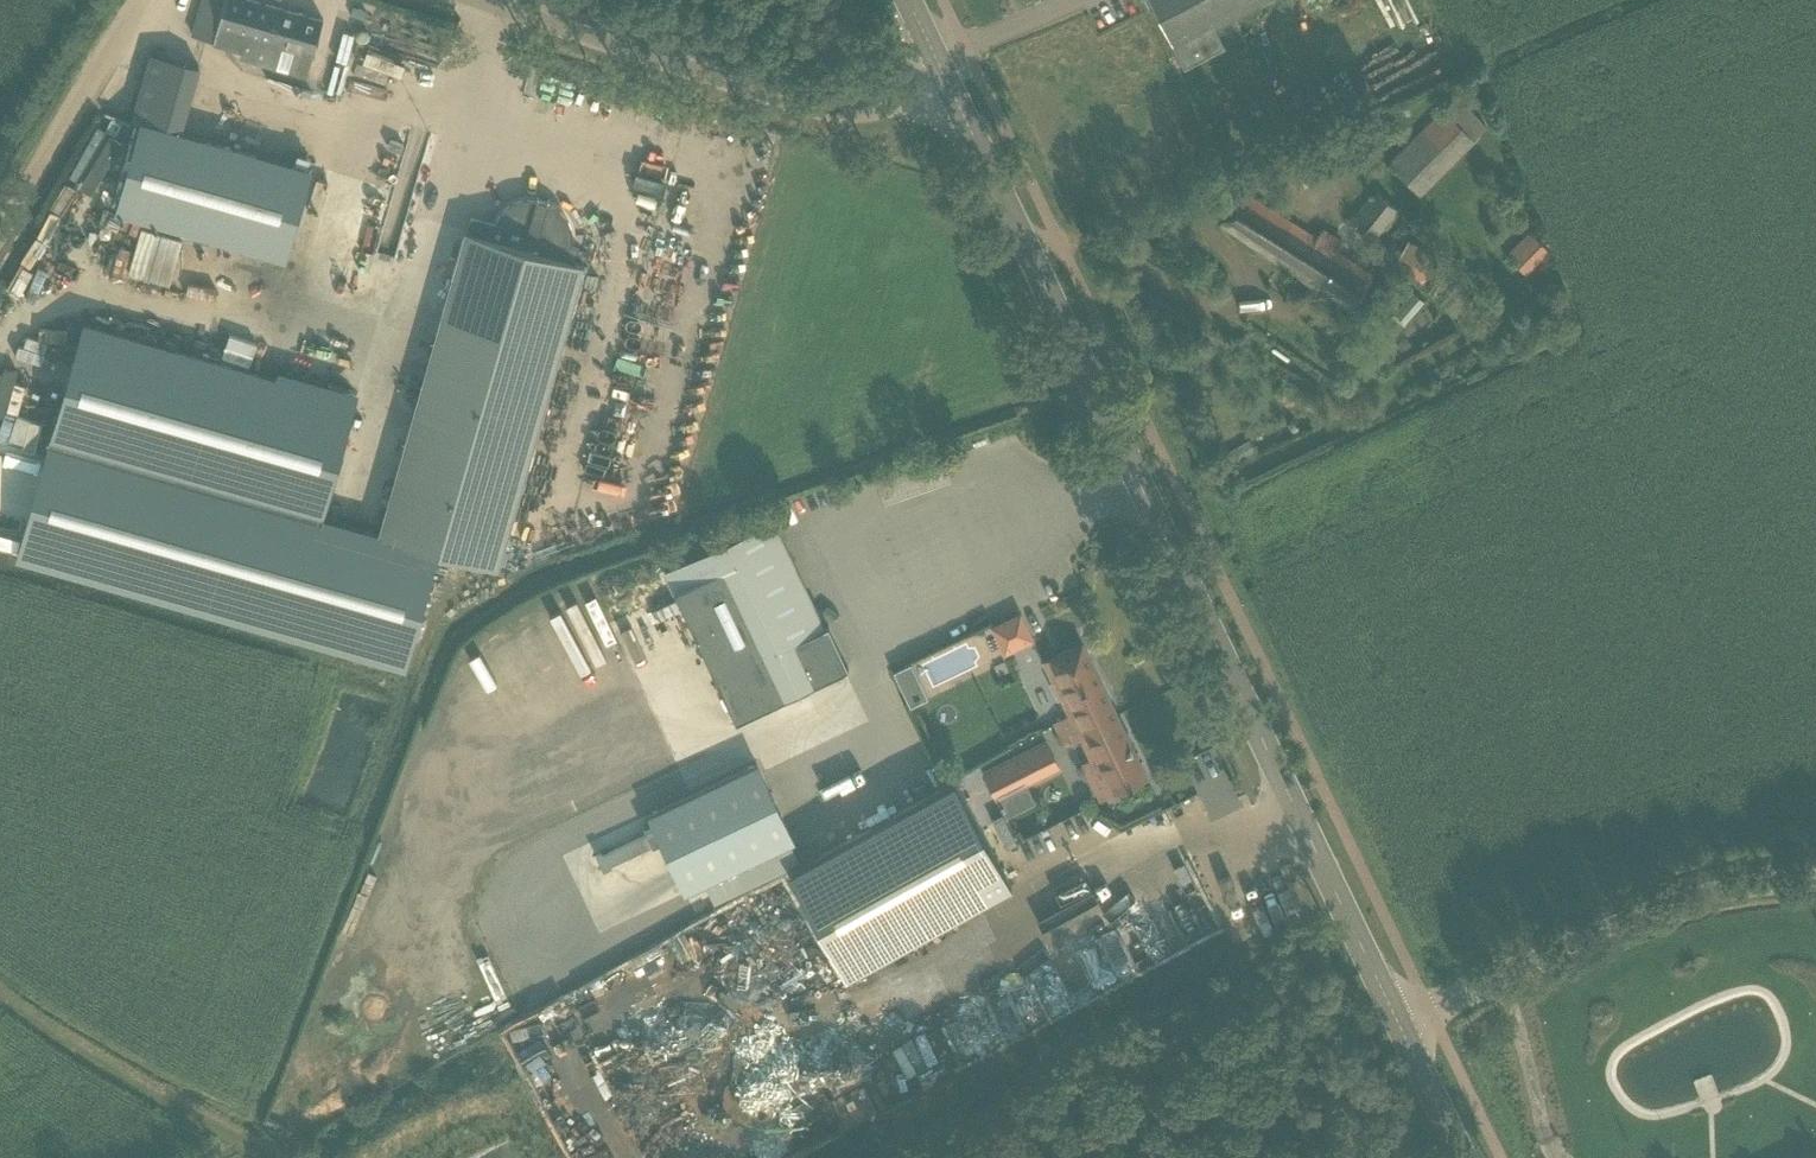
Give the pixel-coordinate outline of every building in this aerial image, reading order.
[(307,75),(323,19),(256,0),(203,0),(193,35),(244,49),(242,57),(307,75)] [(1186,65),(1223,45),(1213,26),(1262,0),(1150,0),(1186,65)] [(1311,30),(1382,0),(1299,0),(1311,30)] [(359,20),(360,3),(346,3),(345,19),(359,20)] [(116,210),(286,259),(311,169),(183,132),(202,67),(151,53),(132,119),(142,123),(141,122),(116,210)] [(1388,163),(1421,194),(1487,126),(1457,97),(1445,110),(1442,107),(1388,163)] [(1275,162),(1285,189),(1303,182),(1304,185),(1348,168),(1336,138),(1275,162)] [(66,185),(64,195),(91,201),(93,191),(66,185)] [(1317,286),(1351,309),(1375,274),(1339,250),(1345,241),(1324,227),(1318,237),(1243,189),(1220,223),(1316,289),(1317,286)] [(1354,221),(1376,238),(1398,210),(1377,193),(1354,221)] [(434,550),(475,561),(497,568),(584,264),(575,262),(579,247),(571,245),(572,241),(572,237),(572,234),(572,230),(571,227),(570,224),(569,222),(567,219),(566,216),(564,214),(562,212),(561,211),(558,208),(555,206),(552,205),(548,204),(549,202),(537,199),(537,200),(531,199),(528,199),(524,200),(521,200),(517,201),(512,203),(509,205),(505,208),(504,210),(502,212),(499,215),(498,218),(496,222),(496,223),(488,221),(484,236),(467,231),(381,535),(434,550)] [(30,276),(44,234),(29,229),(15,271),(30,276)] [(1507,253),(1506,254),(1525,274),(1527,272),(1548,252),(1549,251),(1530,231),(1507,253)] [(1394,263),(1422,282),(1438,259),(1409,240),(1394,263)] [(1413,292),(1394,313),(1406,323),(1424,301),(1413,292)] [(51,441),(321,518),(355,401),(85,324),(51,441)] [(1296,409),(1283,416),(1291,434),(1305,427),(1296,409)] [(22,546),(19,556),(406,667),(439,551),(381,535),(321,518),(51,441),(22,546)] [(941,450),(927,454),(930,464),(944,460),(941,450)] [(665,570),(737,720),(844,669),(773,519),(665,570)] [(1006,652),(1033,639),(1020,613),(993,627),(1006,652)] [(1083,643),(1044,661),(1054,681),(1050,687),(1055,697),(1062,698),(1070,714),(1054,722),(1064,742),(1118,716),(1083,643)] [(1083,763),(1100,798),(1114,791),(1115,793),(1147,778),(1118,716),(1064,742),(1065,745),(1081,738),(1091,759),(1083,763)] [(1046,740),(984,771),(998,799),(1059,769),(1058,767),(1046,742),(1046,740)] [(794,841),(757,763),(650,814),(687,892),(794,841)] [(953,781),(788,872),(846,977),(1011,886),(953,781)] [(544,1115),(566,1157),(608,1157),(606,1154),(611,1151),(606,1140),(612,1137),(601,1115),(582,1125),(569,1102),(544,1115)]
